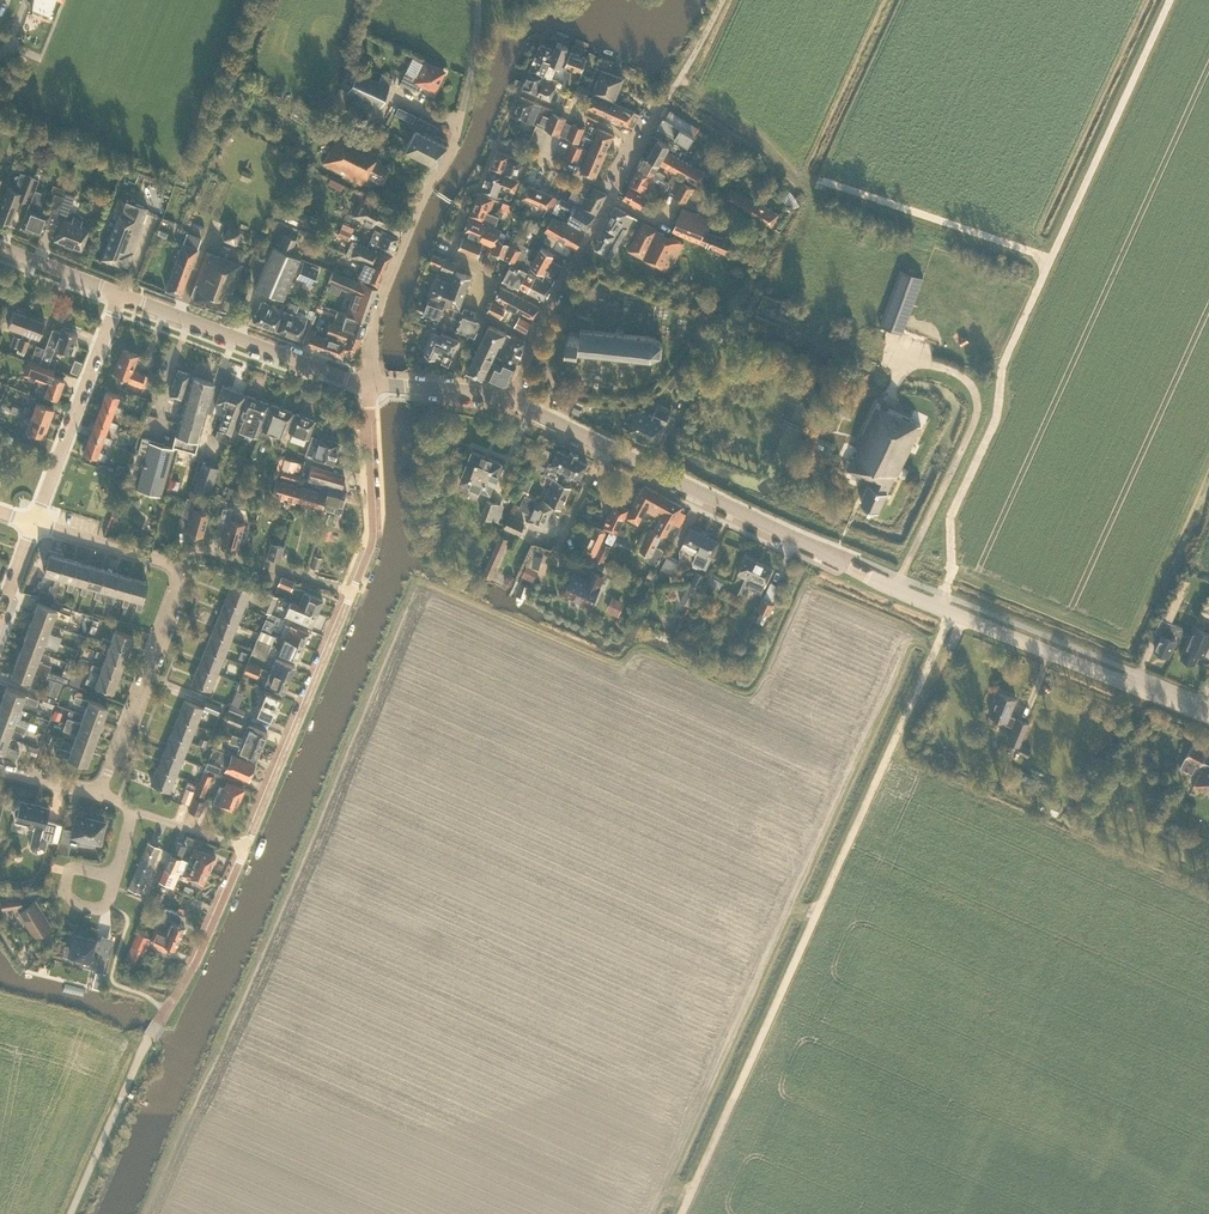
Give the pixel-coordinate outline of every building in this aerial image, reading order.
[(32,11),(47,17),(54,0),(33,0),(32,11)] [(562,65),(569,47),(558,42),(555,50),(541,44),(531,69),(546,75),(558,80),(552,78),(556,67),(558,63),(562,65)] [(570,50),(565,64),(582,70),(587,57),(570,50)] [(406,70),(400,82),(415,90),(419,82),(434,90),(444,71),(425,61),(418,75),(406,70)] [(347,90),(380,105),(393,78),(382,72),(378,80),(357,70),(357,71),(349,67),(340,86),(347,90)] [(546,75),(531,69),(523,87),(538,94),(546,75)] [(566,69),(563,77),(568,79),(571,71),(566,69)] [(623,77),(602,69),(593,92),(614,100),(623,77)] [(546,75),(538,94),(551,99),(558,80),(546,75)] [(516,78),(514,83),(519,86),(522,80),(516,78)] [(587,98),(590,88),(578,83),(574,93),(587,98)] [(602,97),(594,93),(588,107),(628,125),(634,127),(640,113),(635,111),(602,96),(602,97)] [(571,98),(564,95),(561,103),(567,106),(571,98)] [(541,104),(520,96),(512,114),(513,114),(533,123),(541,104)] [(351,101),(346,111),(362,119),(367,109),(351,101)] [(664,117),(658,127),(675,137),(688,145),(699,127),(670,109),(665,118),(664,117)] [(553,112),(551,117),(544,114),(540,122),(538,121),(537,124),(546,128),(560,134),(565,121),(566,118),(553,112)] [(415,128),(405,148),(436,164),(446,144),(432,137),(438,125),(419,115),(413,127),(415,128)] [(573,125),(565,121),(560,134),(568,137),(573,125)] [(585,128),(574,123),(573,125),(568,137),(579,142),(585,128)] [(323,163),(361,184),(366,174),(382,183),(391,166),(379,160),(385,149),(342,126),(323,163)] [(658,127),(654,135),(670,145),(675,137),(658,127)] [(595,139),(609,146),(614,135),(599,129),(595,139)] [(670,145),(654,135),(644,154),(660,163),(667,151),(670,145)] [(46,154),(53,142),(42,136),(35,148),(46,154)] [(590,150),(604,156),(609,146),(595,139),(590,150)] [(583,147),(573,143),(567,157),(577,162),(583,147)] [(74,146),(71,155),(77,157),(80,148),(74,146)] [(497,150),(490,167),(504,172),(510,155),(497,150)] [(586,161),(600,167),(604,156),(590,150),(586,161)] [(672,170),(675,171),(679,174),(680,174),(686,177),(692,165),(667,151),(660,163),(672,170)] [(637,165),(639,166),(654,174),(658,177),(663,179),(666,174),(656,169),(660,163),(644,154),(637,165)] [(503,173),(517,178),(523,160),(510,155),(504,172),(503,173)] [(586,161),(581,172),(595,178),(600,167),(586,161)] [(119,163),(115,172),(121,174),(125,165),(119,163)] [(698,184),(705,172),(692,165),(686,177),(698,184)] [(669,184),(658,177),(654,174),(639,166),(629,184),(648,194),(658,177),(661,179),(658,184),(667,188),(669,184)] [(243,169),(240,178),(248,181),(252,173),(243,169)] [(500,187),(501,186),(515,191),(519,180),(490,169),(482,190),(497,196),(500,187)] [(675,171),(669,180),(674,183),(679,174),(675,171)] [(10,222),(19,199),(25,201),(26,200),(35,177),(34,177),(34,176),(28,174),(21,192),(7,186),(0,204),(0,218),(10,222)] [(334,175),(331,180),(343,187),(346,182),(334,175)] [(21,226),(42,234),(46,225),(52,228),(57,214),(63,196),(65,192),(64,191),(62,195),(54,192),(54,193),(48,210),(50,211),(48,214),(37,210),(42,197),(40,193),(34,191),(39,179),(35,177),(26,200),(30,202),(21,226)] [(693,187),(683,181),(675,196),(685,202),(693,187)] [(547,209),(544,215),(549,217),(553,210),(559,198),(528,184),(522,198),(547,209)] [(652,198),(631,186),(624,198),(646,210),(652,198)] [(577,203),(584,207),(597,213),(607,193),(594,187),(588,197),(582,194),(577,203)] [(740,191),(732,187),(725,199),(749,213),(756,201),(740,191)] [(771,226),(775,220),(779,213),(762,204),(768,192),(762,190),(757,201),(756,201),(749,213),(771,226)] [(55,239),(82,249),(89,228),(80,225),(82,219),(73,216),(71,222),(62,218),(64,215),(66,216),(74,194),(65,192),(63,196),(57,214),(52,228),(58,230),(55,239)] [(486,221),(496,225),(499,216),(490,212),(495,199),(478,192),(469,214),(486,221)] [(118,263),(119,262),(127,265),(132,252),(130,251),(147,206),(119,196),(113,210),(119,212),(102,256),(118,263)] [(393,213),(381,207),(381,206),(362,197),(353,215),(372,225),(374,221),(398,233),(406,216),(394,210),(393,213)] [(561,197),(561,198),(561,199),(559,198),(553,210),(553,211),(558,214),(562,205),(570,210),(571,208),(573,210),(568,218),(587,229),(595,215),(576,205),(561,197)] [(513,205),(504,201),(500,209),(504,211),(509,213),(513,205)] [(290,206),(286,215),(305,223),(308,214),(290,206)] [(622,238),(629,225),(634,216),(615,206),(603,227),(622,238)] [(704,230),(709,219),(683,208),(673,231),(700,242),(704,230)] [(545,230),(550,232),(545,241),(553,245),(558,237),(576,248),(585,232),(563,219),(562,221),(553,216),(549,224),(546,228),(545,230)] [(480,238),(485,224),(468,217),(464,231),(466,232),(480,238)] [(546,228),(549,224),(539,219),(538,224),(541,225),(540,226),(546,228)] [(530,220),(530,221),(528,226),(527,228),(537,233),(540,226),(541,225),(538,224),(530,220)] [(771,226),(778,230),(782,224),(775,220),(771,226)] [(344,222),(338,235),(348,239),(354,226),(344,222)] [(684,243),(643,222),(629,250),(670,271),(684,243)] [(508,229),(507,232),(485,224),(480,238),(480,240),(484,242),(495,246),(493,252),(504,257),(517,234),(508,229)] [(601,239),(595,248),(611,257),(613,253),(616,254),(619,249),(617,247),(622,238),(603,227),(598,237),(601,239)] [(371,238),(370,241),(376,243),(392,250),(398,237),(382,229),(379,235),(373,233),(371,238)] [(700,242),(727,253),(731,241),(704,230),(700,242)] [(166,289),(180,294),(197,248),(201,237),(187,232),(166,289)] [(479,256),(484,242),(480,240),(480,238),(466,232),(464,235),(459,248),(479,256)] [(290,253),(296,238),(285,233),(278,247),(273,245),(255,286),(283,298),(300,257),(290,253)] [(517,234),(504,257),(518,264),(528,247),(523,243),(526,238),(517,234)] [(352,240),(346,252),(373,264),(379,252),(352,240)] [(554,253),(542,246),(532,265),(556,277),(563,265),(551,259),(554,253)] [(380,248),(379,252),(373,264),(385,269),(392,253),(380,248)] [(195,283),(190,298),(226,311),(243,264),(207,251),(195,283)] [(433,254),(431,261),(442,266),(445,259),(433,254)] [(441,269),(447,271),(447,270),(453,272),(457,262),(446,258),(441,269)] [(517,267),(512,264),(503,280),(519,288),(520,286),(527,271),(529,268),(531,265),(521,260),(517,267)] [(359,273),(357,277),(358,277),(358,278),(359,278),(377,286),(385,269),(365,261),(359,273)] [(312,284),(319,269),(303,263),(297,277),(312,284)] [(915,299),(923,277),(901,268),(893,291),(915,299)] [(333,270),(328,281),(354,291),(346,313),(367,320),(371,308),(369,308),(377,286),(359,278),(358,281),(333,270)] [(456,271),(452,282),(445,280),(438,277),(430,296),(460,307),(472,276),(456,271)] [(528,291),(545,299),(553,284),(555,279),(545,274),(543,279),(527,271),(520,286),(528,290),(528,291)] [(541,307),(527,299),(501,285),(494,298),(508,305),(515,309),(532,318),(534,319),(541,307)] [(767,291),(760,313),(793,323),(796,314),(799,315),(803,303),(767,291)] [(880,325),(903,333),(915,299),(893,291),(880,325)] [(487,310),(501,318),(502,316),(506,318),(511,309),(507,307),(508,305),(494,298),(487,310)] [(416,309),(424,312),(440,318),(445,305),(429,299),(426,306),(419,303),(416,309)] [(283,309),(261,300),(253,321),(275,329),(283,309)] [(703,312),(707,318),(715,312),(711,307),(703,312)] [(460,319),(456,329),(475,336),(482,322),(479,317),(475,316),(476,312),(465,308),(463,311),(458,310),(456,317),(460,319)] [(22,311),(17,309),(16,310),(14,309),(8,325),(23,330),(23,331),(29,315),(22,312),(22,311)] [(307,318),(285,309),(277,330),(299,338),(307,318)] [(514,325),(525,331),(532,318),(515,309),(508,321),(515,325),(514,325)] [(345,340),(348,332),(362,336),(367,320),(346,313),(342,325),(330,321),(326,332),(337,336),(337,337),(345,340)] [(42,320),(43,318),(37,316),(37,318),(29,315),(23,331),(23,330),(21,337),(17,347),(25,350),(31,333),(39,336),(45,321),(42,320)] [(507,332),(490,324),(470,365),(486,372),(498,345),(500,346),(501,343),(507,332)] [(60,331),(52,328),(39,364),(47,367),(55,346),(74,353),(77,344),(74,343),(77,333),(69,330),(70,328),(64,326),(64,328),(62,327),(60,331)] [(303,343),(341,357),(344,349),(342,348),(345,340),(337,337),(336,340),(315,333),(316,330),(308,327),(303,343)] [(656,337),(655,337),(655,338),(648,336),(648,335),(647,335),(647,336),(623,333),(624,332),(623,331),(624,329),(617,328),(617,332),(581,329),(580,332),(569,331),(567,345),(578,346),(577,351),(587,352),(589,352),(591,352),(628,356),(628,357),(630,357),(630,356),(644,357),(644,359),(645,359),(646,357),(652,357),(652,358),(653,358),(653,357),(660,354),(661,355),(662,354),(661,353),(663,343),(663,342),(662,343),(656,338),(656,337)] [(441,334),(435,331),(425,352),(427,353),(428,355),(432,358),(434,356),(436,357),(438,353),(443,355),(442,357),(450,361),(453,353),(460,339),(442,331),(441,334)] [(348,332),(345,340),(342,348),(344,349),(357,352),(362,336),(348,332)] [(526,343),(525,340),(508,333),(502,343),(501,343),(500,346),(496,354),(503,357),(502,357),(503,358),(517,364),(526,343)] [(14,335),(11,344),(17,347),(21,337),(14,335)] [(44,348),(36,345),(31,359),(39,362),(44,348)] [(141,386),(144,387),(148,375),(145,374),(132,369),(138,354),(122,348),(113,372),(129,378),(128,381),(141,386)] [(501,363),(494,360),(487,375),(508,384),(517,364),(503,358),(501,363)] [(76,359),(72,371),(79,374),(83,362),(76,359)] [(47,367),(39,364),(33,362),(28,360),(23,373),(40,379),(36,388),(34,392),(44,396),(46,393),(57,397),(64,379),(51,375),(53,369),(50,368),(47,367)] [(172,387),(170,394),(179,397),(182,390),(184,391),(190,374),(178,369),(172,387)] [(195,451),(214,383),(192,374),(172,445),(195,451)] [(680,392),(687,382),(677,375),(670,385),(680,392)] [(222,386),(217,401),(226,405),(222,417),(235,422),(245,394),(222,386)] [(123,407),(115,404),(119,394),(106,390),(101,405),(113,410),(121,413),(123,407)] [(235,426),(246,430),(251,416),(258,399),(247,395),(240,412),(235,426)] [(246,430),(258,434),(260,427),(269,403),(258,399),(251,416),(246,430)] [(637,410),(628,430),(639,435),(638,436),(641,437),(644,439),(645,438),(656,443),(671,409),(658,403),(652,417),(637,410)] [(11,410),(49,424),(54,410),(36,404),(34,411),(26,408),(24,411),(12,407),(11,410)] [(262,433),(266,435),(268,429),(284,435),(293,412),(271,404),(264,421),(266,422),(264,428),(262,433)] [(95,421),(108,425),(115,428),(117,422),(110,420),(113,410),(101,405),(95,421)] [(848,459),(844,467),(872,480),(861,502),(879,510),(894,478),(896,478),(921,425),(878,405),(860,440),(864,441),(857,454),(854,453),(852,457),(854,458),(852,461),(848,459)] [(43,439),(49,424),(11,410),(10,413),(30,421),(26,432),(43,439)] [(314,420),(295,413),(288,430),(308,437),(314,420)] [(222,417),(215,437),(228,441),(235,422),(222,417)] [(104,435),(108,425),(95,421),(89,436),(102,440),(109,443),(112,438),(104,435)] [(96,456),(104,458),(106,453),(98,450),(102,440),(89,436),(83,451),(87,453),(96,456)] [(138,451),(146,454),(136,488),(161,495),(173,447),(150,441),(150,438),(142,436),(138,451)] [(305,454),(310,456),(314,457),(332,463),(339,442),(320,437),(317,446),(309,443),(305,454)] [(289,448),(292,441),(283,438),(280,445),(289,448)] [(552,463),(550,462),(544,473),(566,483),(569,477),(571,478),(573,473),(581,477),(588,463),(577,458),(579,454),(571,450),(569,454),(558,449),(552,463)] [(474,450),(473,450),(460,480),(491,492),(503,462),(502,462),(492,458),(492,457),(488,456),(484,454),(474,450)] [(206,460),(219,459),(219,451),(206,452),(206,460)] [(548,460),(538,455),(534,463),(544,467),(548,460)] [(280,457),(276,472),(281,473),(282,469),(282,468),(294,472),(294,470),(299,471),(301,463),(296,462),(297,461),(285,458),(285,459),(280,457)] [(202,461),(193,488),(209,494),(212,485),(218,466),(202,461)] [(119,465),(116,473),(124,476),(127,468),(119,465)] [(323,507),(340,512),(346,488),(341,487),(344,474),(330,470),(312,465),(307,479),(316,482),(316,484),(321,486),(320,488),(325,489),(324,493),(326,494),(323,507)] [(281,473),(280,476),(299,481),(301,474),(282,469),(281,473)] [(180,487),(183,478),(173,475),(170,484),(180,487)] [(561,507),(571,486),(554,478),(544,499),(561,507)] [(323,507),(326,494),(324,493),(276,479),(272,493),(323,507)] [(435,487),(441,495),(448,489),(442,481),(435,487)] [(522,487),(520,491),(527,495),(529,491),(531,487),(524,483),(522,487)] [(212,485),(209,494),(221,497),(224,488),(212,485)] [(645,485),(632,507),(643,513),(646,509),(652,512),(655,505),(666,512),(673,500),(645,485)] [(227,486),(224,497),(237,500),(239,489),(227,486)] [(187,496),(196,498),(198,491),(190,489),(187,496)] [(527,495),(525,494),(519,507),(529,512),(526,519),(544,527),(553,507),(535,498),(527,495)] [(182,513),(191,515),(186,531),(202,535),(209,512),(193,508),(196,499),(187,497),(182,513)] [(497,520),(498,520),(504,504),(488,498),(482,514),(492,518),(497,520)] [(232,509),(234,502),(225,499),(223,506),(232,509)] [(666,534),(673,522),(682,506),(673,500),(666,512),(655,505),(652,512),(661,517),(655,528),(666,534)] [(272,511),(275,503),(268,501),(266,509),(272,511)] [(617,533),(620,526),(627,513),(629,513),(631,510),(629,509),(615,502),(604,526),(611,530),(608,537),(607,537),(606,539),(613,542),(618,533),(617,533)] [(227,526),(222,541),(238,546),(245,523),(229,518),(231,510),(223,507),(218,523),(227,526)] [(638,523),(643,513),(632,507),(631,510),(629,513),(627,516),(638,523)] [(525,522),(510,515),(505,527),(519,533),(525,522)] [(594,557),(604,561),(611,545),(601,541),(606,531),(596,526),(582,555),(593,560),(594,557)] [(617,533),(618,533),(624,536),(627,530),(620,526),(617,533)] [(328,540),(330,530),(323,528),(320,537),(328,540)] [(656,546),(662,533),(651,528),(640,549),(651,554),(648,560),(656,564),(664,549),(656,546)] [(681,547),(695,554),(696,554),(693,561),(706,568),(719,541),(691,528),(681,547)] [(495,571),(509,538),(500,535),(486,567),(495,571)] [(623,546),(627,539),(618,535),(615,542),(623,546)] [(269,550),(267,556),(279,560),(283,546),(271,542),(269,550)] [(50,553),(44,572),(54,575),(51,586),(48,596),(54,598),(58,585),(60,576),(59,576),(64,557),(50,553)] [(668,577),(671,571),(675,573),(681,559),(668,553),(659,572),(668,577)] [(321,557),(314,555),(311,566),(318,568),(321,557)] [(743,594),(747,586),(753,574),(752,573),(758,560),(757,559),(757,560),(747,555),(738,574),(746,577),(739,592),(743,594)] [(59,576),(60,576),(61,577),(69,579),(67,589),(72,590),(75,581),(72,580),(78,561),(64,557),(59,576)] [(603,571),(607,564),(594,558),(591,565),(603,571)] [(765,586),(773,568),(763,563),(764,562),(758,560),(752,573),(753,574),(747,586),(762,593),(765,586)] [(78,561),(72,580),(75,581),(83,583),(80,593),(86,594),(89,585),(86,584),(91,565),(78,561)] [(91,565),(86,584),(89,585),(97,587),(94,597),(100,598),(102,589),(100,588),(105,569),(91,565)] [(534,580),(538,569),(527,565),(523,576),(534,580)] [(100,588),(102,589),(111,591),(108,601),(113,602),(116,592),(114,592),(119,573),(105,569),(100,588)] [(573,574),(565,592),(575,596),(574,597),(581,601),(581,599),(591,604),(599,587),(599,586),(604,576),(593,570),(588,581),(573,574)] [(688,588),(687,587),(680,600),(686,602),(691,605),(705,575),(696,571),(691,582),(688,588)] [(114,592),(116,592),(125,595),(122,605),(120,604),(118,611),(123,612),(125,605),(127,606),(130,596),(128,596),(133,577),(119,573),(114,592)] [(711,573),(707,582),(719,588),(724,580),(711,573)] [(508,576),(505,581),(506,584),(509,586),(512,584),(515,579),(514,576),(511,574),(508,576)] [(294,582),(281,576),(278,584),(291,589),(294,582)] [(128,596),(130,596),(138,599),(136,608),(141,610),(144,600),(142,599),(147,581),(133,577),(128,596)] [(225,599),(244,606),(251,590),(232,582),(225,599)] [(780,588),(771,584),(763,601),(762,600),(757,611),(769,617),(774,606),(772,605),(780,588)] [(261,609),(269,612),(270,612),(277,596),(268,592),(261,609)] [(317,613),(323,599),(304,592),(299,605),(317,613)] [(613,597),(606,610),(618,616),(625,603),(613,597)] [(218,615),(237,623),(244,606),(225,599),(218,615)] [(290,601),(284,615),(312,626),(317,613),(299,605),(290,601)] [(72,608),(61,605),(60,610),(38,602),(32,616),(51,623),(54,615),(68,620),(70,614),(72,608)] [(266,619),(277,623),(280,617),(270,612),(269,612),(266,619)] [(631,627),(642,632),(648,618),(637,613),(631,627)] [(212,632),(231,640),(237,623),(218,615),(212,632)] [(61,637),(48,632),(51,623),(32,616),(27,630),(59,642),(61,637)] [(1156,630),(1162,633),(1155,649),(1169,655),(1176,639),(1172,637),(1174,633),(1182,637),(1186,629),(1162,618),(1156,630)] [(309,633),(290,625),(285,623),(280,636),(284,638),(285,639),(285,638),(303,646),(309,633)] [(92,624),(89,633),(95,635),(98,626),(92,624)] [(1196,663),(1201,652),(1205,654),(1208,645),(1208,631),(1195,625),(1180,656),(1196,663)] [(115,629),(111,640),(102,636),(100,642),(109,645),(110,643),(128,650),(134,635),(115,629)] [(275,635),(261,629),(255,645),(269,651),(275,635)] [(44,643),(57,648),(59,642),(27,630),(22,644),(41,652),(44,643)] [(205,648),(224,656),(231,640),(212,632),(205,648)] [(298,659),(303,646),(285,638),(285,639),(284,638),(279,651),(298,659)] [(110,643),(109,645),(106,653),(97,650),(95,655),(104,659),(105,657),(123,663),(128,650),(110,643)] [(38,660),(41,652),(22,644),(16,659),(49,671),(51,665),(38,660)] [(269,651),(255,645),(252,653),(266,659),(269,651)] [(198,665),(217,673),(224,656),(205,648),(198,665)] [(242,650),(239,657),(244,659),(247,652),(242,650)] [(123,663),(105,657),(104,659),(101,667),(92,663),(90,669),(100,672),(100,670),(119,677),(123,663)] [(270,671),(289,679),(295,666),(276,658),(270,671)] [(55,673),(49,671),(16,659),(11,673),(30,680),(33,671),(53,679),(55,673)] [(261,667),(247,662),(244,671),(257,676),(261,667)] [(217,673),(198,665),(191,682),(210,690),(217,673)] [(119,677),(100,670),(100,672),(97,680),(87,677),(85,682),(95,686),(96,684),(114,690),(119,677)] [(265,685),(284,692),(289,679),(270,671),(265,685)] [(23,700),(36,705),(38,699),(28,695),(6,687),(1,701),(20,708),(23,700)] [(242,717),(245,710),(237,706),(242,693),(236,690),(231,704),(228,711),(242,717)] [(281,699),(263,691),(254,712),(273,719),(281,699)] [(990,713),(1007,720),(1006,723),(1012,726),(1016,717),(1010,715),(1017,698),(999,691),(990,713)] [(56,699),(44,694),(41,703),(53,707),(56,699)] [(108,706),(86,698),(82,697),(76,694),(73,700),(87,705),(84,714),(103,720),(108,706)] [(207,699),(203,708),(218,713),(221,705),(207,699)] [(203,707),(184,700),(177,716),(196,724),(203,707)] [(30,721),(17,716),(20,708),(1,701),(0,703),(0,717),(28,727),(30,721)] [(59,719),(62,711),(55,709),(52,716),(59,719)] [(227,719),(241,725),(243,718),(230,712),(227,719)] [(84,714),(81,722),(67,717),(65,723),(97,735),(103,720),(84,714)] [(177,716),(171,733),(190,741),(196,724),(177,716)] [(28,727),(0,717),(0,733),(9,736),(12,728),(26,733),(26,732),(28,727)] [(1029,723),(1018,718),(1009,740),(1020,745),(1029,723)] [(30,721),(28,727),(35,730),(37,724),(30,721)] [(65,723),(63,729),(76,733),(73,742),(92,749),(97,735),(65,723)] [(248,724),(243,737),(242,737),(262,745),(267,732),(248,724)] [(234,742),(240,744),(237,751),(256,759),(262,745),(242,737),(221,728),(216,741),(219,742),(221,736),(229,739),(229,741),(234,743),(234,742)] [(7,752),(17,755),(19,750),(6,745),(9,736),(0,733),(0,750),(7,752)] [(171,733),(164,750),(183,757),(190,741),(171,733)] [(200,736),(198,743),(206,746),(208,739),(200,736)] [(57,745),(55,751),(65,755),(87,763),(92,749),(73,742),(70,750),(57,745)] [(1192,744),(1181,766),(1188,770),(1190,767),(1194,769),(1197,764),(1203,768),(1193,787),(1204,792),(1205,791),(1208,793),(1208,752),(1192,744)] [(32,745),(30,752),(36,755),(38,748),(32,745)] [(1019,745),(1017,751),(1028,756),(1031,749),(1019,745)] [(216,756),(215,759),(228,764),(226,769),(248,779),(254,763),(232,754),(214,747),(211,754),(216,756)] [(183,757),(164,750),(157,766),(176,774),(183,757)] [(218,773),(221,766),(207,761),(205,767),(218,773)] [(151,783),(169,790),(176,774),(157,766),(151,783)] [(195,792),(204,795),(212,775),(207,773),(209,769),(205,767),(195,792)] [(188,782),(186,787),(194,790),(196,785),(193,784),(194,782),(188,780),(188,782)] [(213,801),(218,803),(218,804),(235,810),(244,789),(227,782),(225,787),(220,785),(213,801)] [(186,787),(181,800),(189,803),(194,790),(186,787)] [(199,813),(204,800),(193,796),(188,809),(199,813)] [(1046,797),(1041,808),(1056,814),(1061,804),(1046,797)] [(17,805),(15,807),(14,812),(16,814),(17,814),(16,819),(27,821),(26,823),(27,823),(27,824),(28,826),(33,828),(34,829),(30,845),(32,849),(36,852),(41,851),(45,849),(47,840),(52,841),(57,823),(46,820),(49,807),(31,803),(31,804),(20,802),(19,806),(17,805)] [(64,827),(60,841),(76,845),(79,837),(92,841),(93,838),(100,840),(105,824),(97,822),(98,820),(77,814),(73,830),(64,827)] [(175,840),(171,851),(172,852),(182,856),(187,845),(177,841),(175,840)] [(128,886),(141,891),(160,848),(148,842),(128,886)] [(188,860),(193,863),(193,862),(209,870),(215,856),(199,849),(195,847),(192,854),(191,853),(188,860)] [(181,857),(171,853),(165,868),(175,872),(181,857)] [(182,874),(187,876),(187,877),(203,884),(209,870),(193,862),(193,863),(188,860),(185,867),(186,867),(182,874)] [(174,875),(163,870),(159,880),(170,885),(174,875)] [(19,911),(33,935),(50,925),(36,901),(23,908),(22,905),(20,896),(1,899),(3,908),(16,906),(19,911)] [(179,937),(184,925),(179,923),(183,914),(170,908),(164,922),(166,923),(163,929),(179,937)] [(166,951),(169,945),(174,948),(179,937),(163,929),(156,926),(148,943),(166,951)] [(144,948),(149,936),(138,931),(133,943),(144,948)] [(74,934),(72,945),(73,946),(72,952),(73,956),(80,958),(82,958),(81,964),(94,967),(93,970),(103,972),(107,956),(100,950),(102,941),(96,940),(74,934)] [(133,945),(129,956),(135,959),(140,948),(133,945)] [(94,980),(92,986),(102,989),(104,982),(94,980)]
